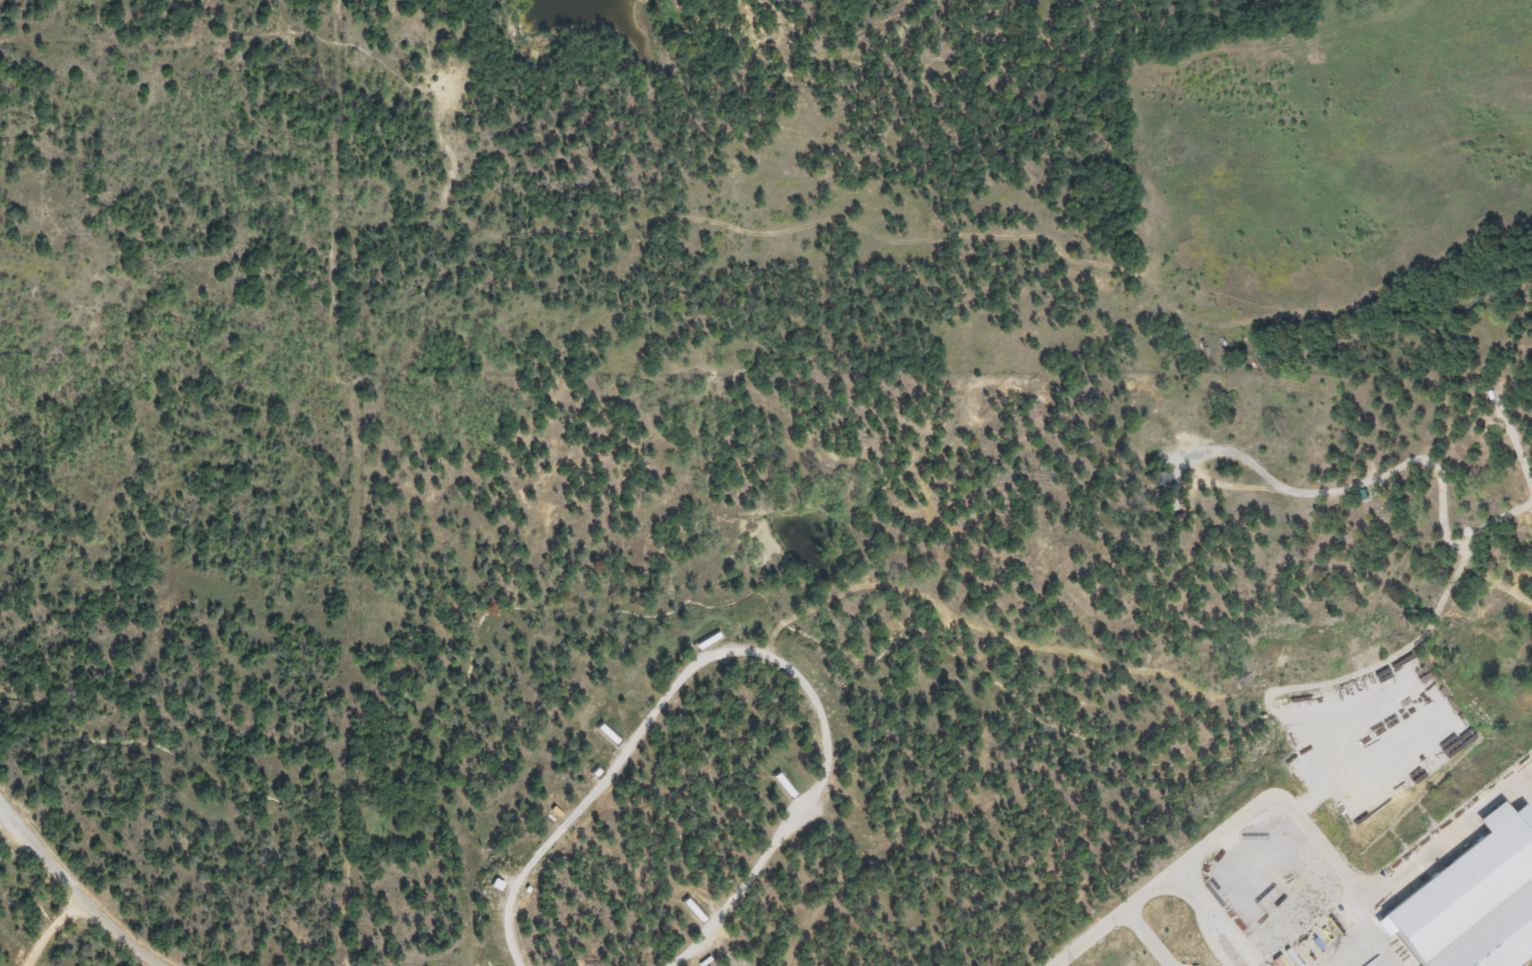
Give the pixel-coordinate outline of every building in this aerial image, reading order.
[(1516,794),(1531,815),(1531,942),(1501,965),(1421,965),(1373,906),(1480,823),(1471,811),(1495,792),(1504,804),(1516,794)] [(684,904),(687,901),(695,910),(692,913),(684,904)]
